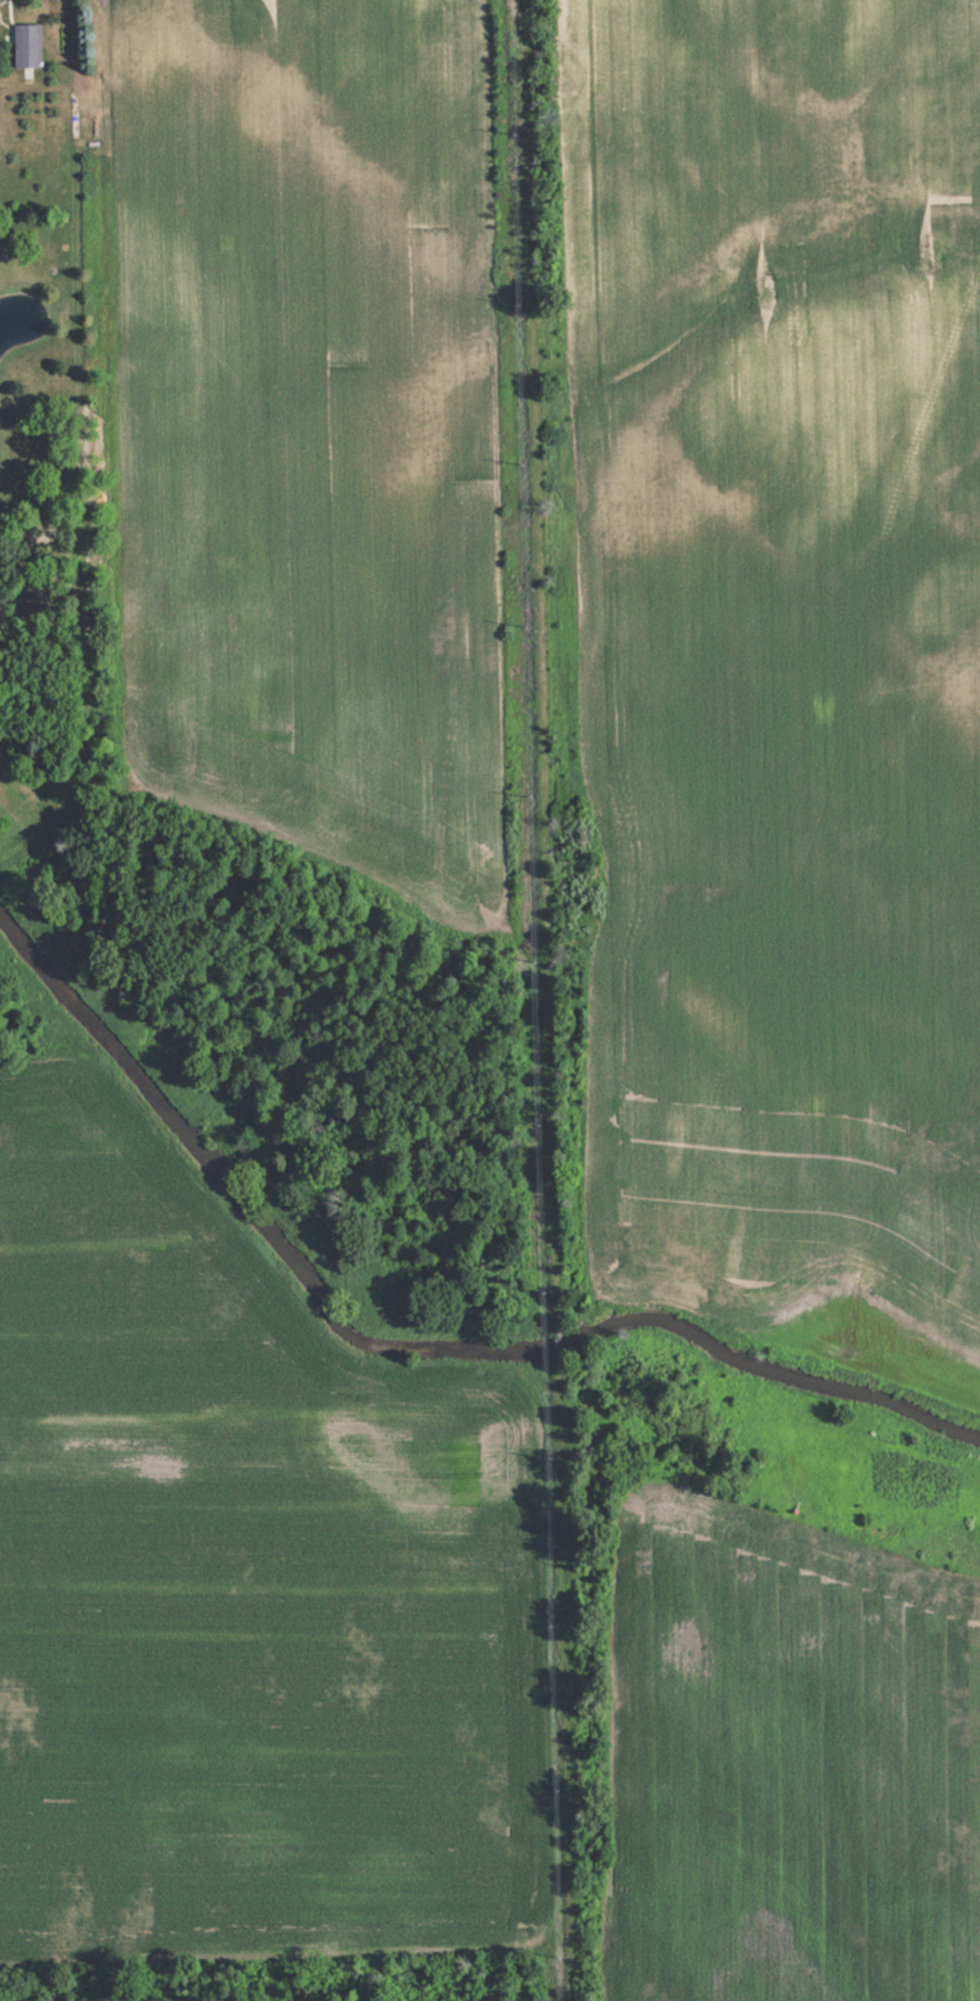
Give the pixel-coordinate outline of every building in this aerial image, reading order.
[(38,67),(38,24),(13,24),(13,67),(38,67)]
